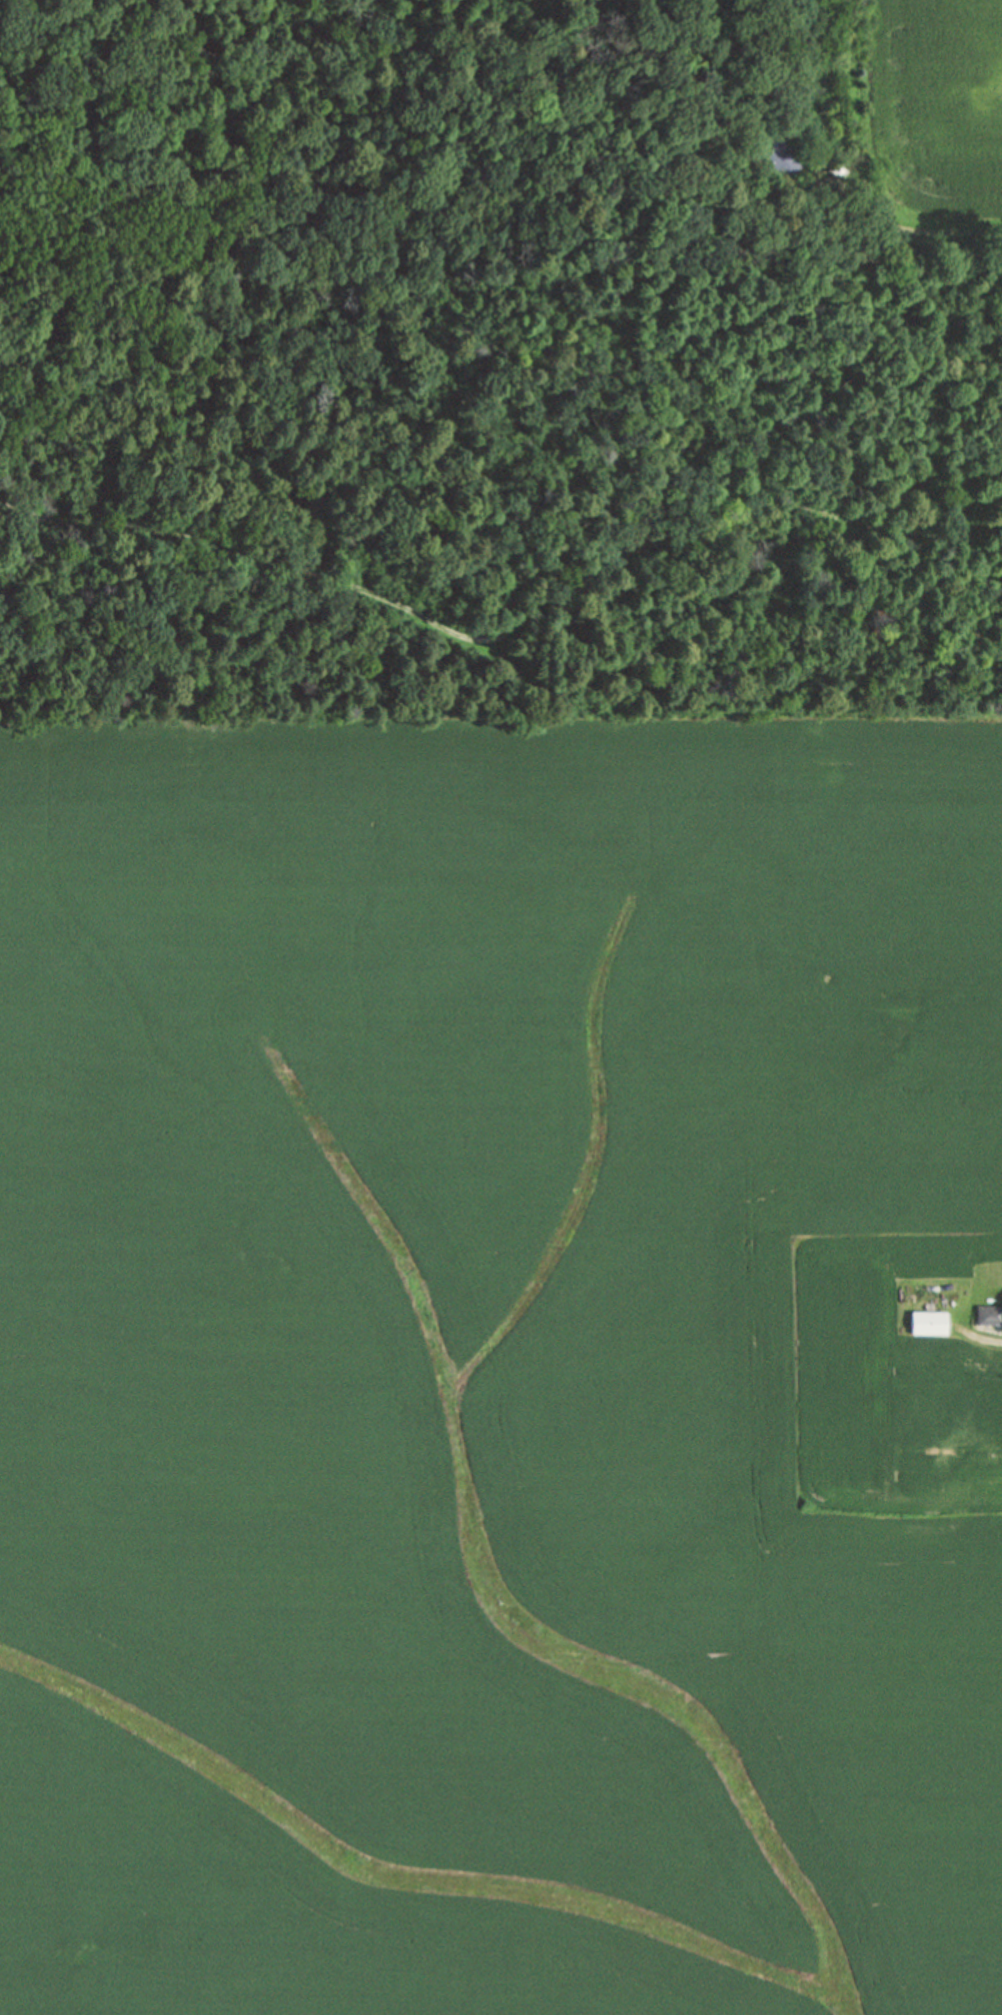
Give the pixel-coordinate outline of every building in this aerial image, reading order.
[(975,1305),(1001,1305),(1001,1326),(975,1325),(975,1305)] [(946,1312),(946,1335),(910,1335),(910,1312),(946,1312)]
